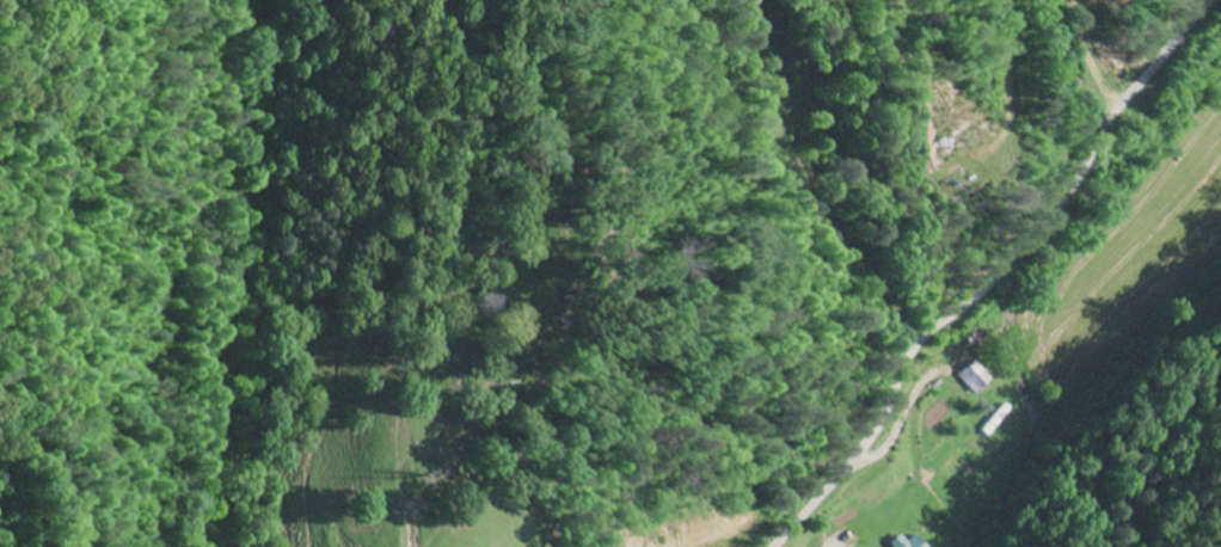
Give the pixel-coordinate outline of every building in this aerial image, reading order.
[(960,375),(976,395),(993,381),(977,361),(960,375)] [(915,536),(907,542),(902,536),(891,544),(893,546),(924,546),(915,536)]
